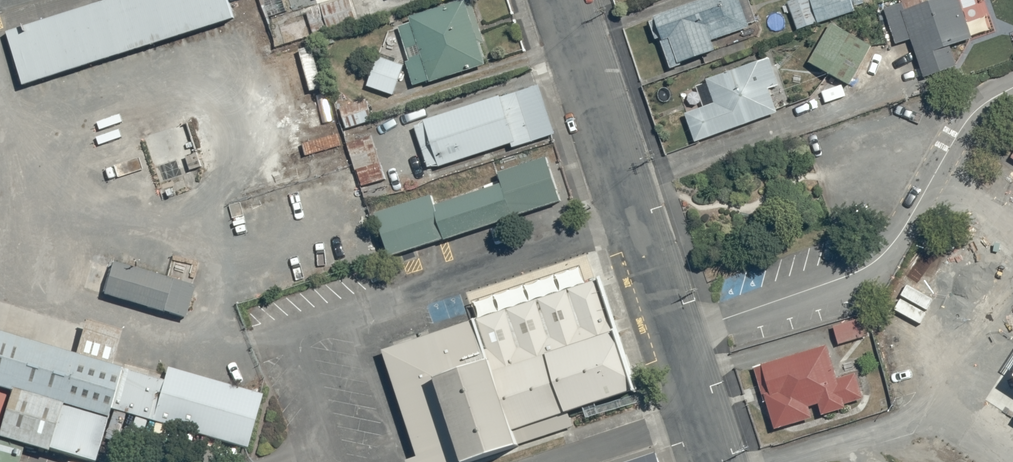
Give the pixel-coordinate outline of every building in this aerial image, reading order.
[(26,86),(237,20),(231,0),(113,0),(9,33),(26,86)] [(359,23),(352,0),(347,0),(308,11),(315,35),(359,23)] [(488,65),(486,60),(488,59),(483,45),(488,43),(473,0),(466,0),(411,18),(413,23),(400,27),(411,61),(408,62),(416,86),(432,81),(433,83),(488,65)] [(654,18),(655,21),(649,22),(655,40),(659,39),(670,70),(681,66),(680,63),(715,51),(711,41),(749,28),(748,25),(757,22),(749,0),(704,0),(654,18)] [(809,0),(794,0),(787,3),(797,31),(818,23),(809,0)] [(818,23),(854,11),(853,7),(864,4),(862,0),(810,0),(818,23)] [(957,67),(950,47),(972,39),(959,0),(935,0),(924,4),(922,0),(901,0),(902,3),(883,10),(895,44),(911,40),(923,78),(957,67)] [(850,86),(872,47),(830,23),(808,63),(850,86)] [(395,96),(405,66),(379,57),(369,87),(395,96)] [(695,143),(777,113),(768,89),(779,86),(769,58),(705,80),(714,103),(684,114),(695,143)] [(513,144),(515,148),(558,135),(542,86),(503,98),(502,96),(426,121),(427,124),(416,127),(430,168),(441,165),(442,168),(513,144)] [(387,180),(373,136),(348,144),(357,172),(359,171),(363,187),(387,180)] [(517,217),(563,202),(549,158),(501,173),(505,185),(500,186),(498,182),(484,186),(486,190),(438,206),(434,196),(378,214),(393,258),(447,240),(448,241),(518,219),(517,217)] [(115,264),(105,296),(187,320),(196,287),(115,264)] [(644,393),(604,277),(589,282),(583,267),(474,302),(481,319),(386,352),(421,458),(409,461),(410,461),(485,461),(527,448),(525,444),(576,427),(572,415),(638,393),(638,395),(644,393)] [(838,345),(868,336),(863,318),(833,326),(838,345)] [(14,394),(0,440),(50,455),(51,452),(84,461),(98,461),(114,411),(250,450),(265,396),(170,370),(166,383),(114,368),(124,333),(88,323),(80,350),(58,343),(56,351),(0,334),(0,390),(14,394)] [(774,429),(811,418),(808,407),(818,404),(821,416),(845,408),(844,405),(863,399),(855,373),(837,379),(826,345),(761,365),(761,366),(754,369),(762,396),(764,396),(774,429)] [(9,398),(0,395),(0,427),(9,398)] [(0,443),(0,461),(22,461),(25,451),(0,443)] [(631,461),(660,461),(657,453),(631,461)]
